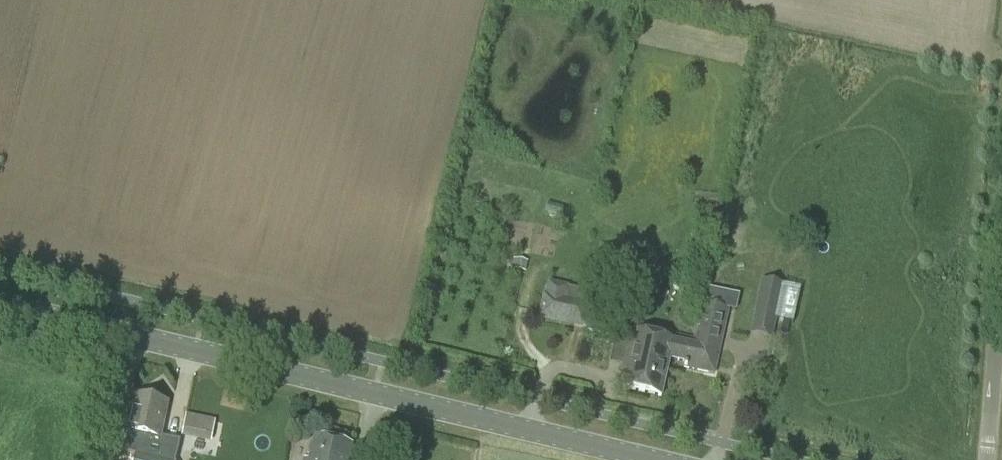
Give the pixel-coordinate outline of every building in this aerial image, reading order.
[(753,316),(776,320),(783,285),(761,280),(753,316)] [(587,301),(561,297),(543,293),(541,293),(538,314),(583,322),(587,301)] [(668,359),(669,359),(686,363),(684,369),(714,375),(728,309),(701,303),(693,343),(672,339),(668,359)] [(668,359),(672,339),(634,331),(622,387),(661,395),(669,359),(668,359)] [(180,441),(161,437),(168,404),(133,396),(126,431),(127,432),(123,451),(135,454),(134,459),(176,459),(180,441)] [(184,414),(180,435),(209,440),(213,420),(184,414)] [(352,447),(314,438),(309,459),(348,459),(352,447)]
